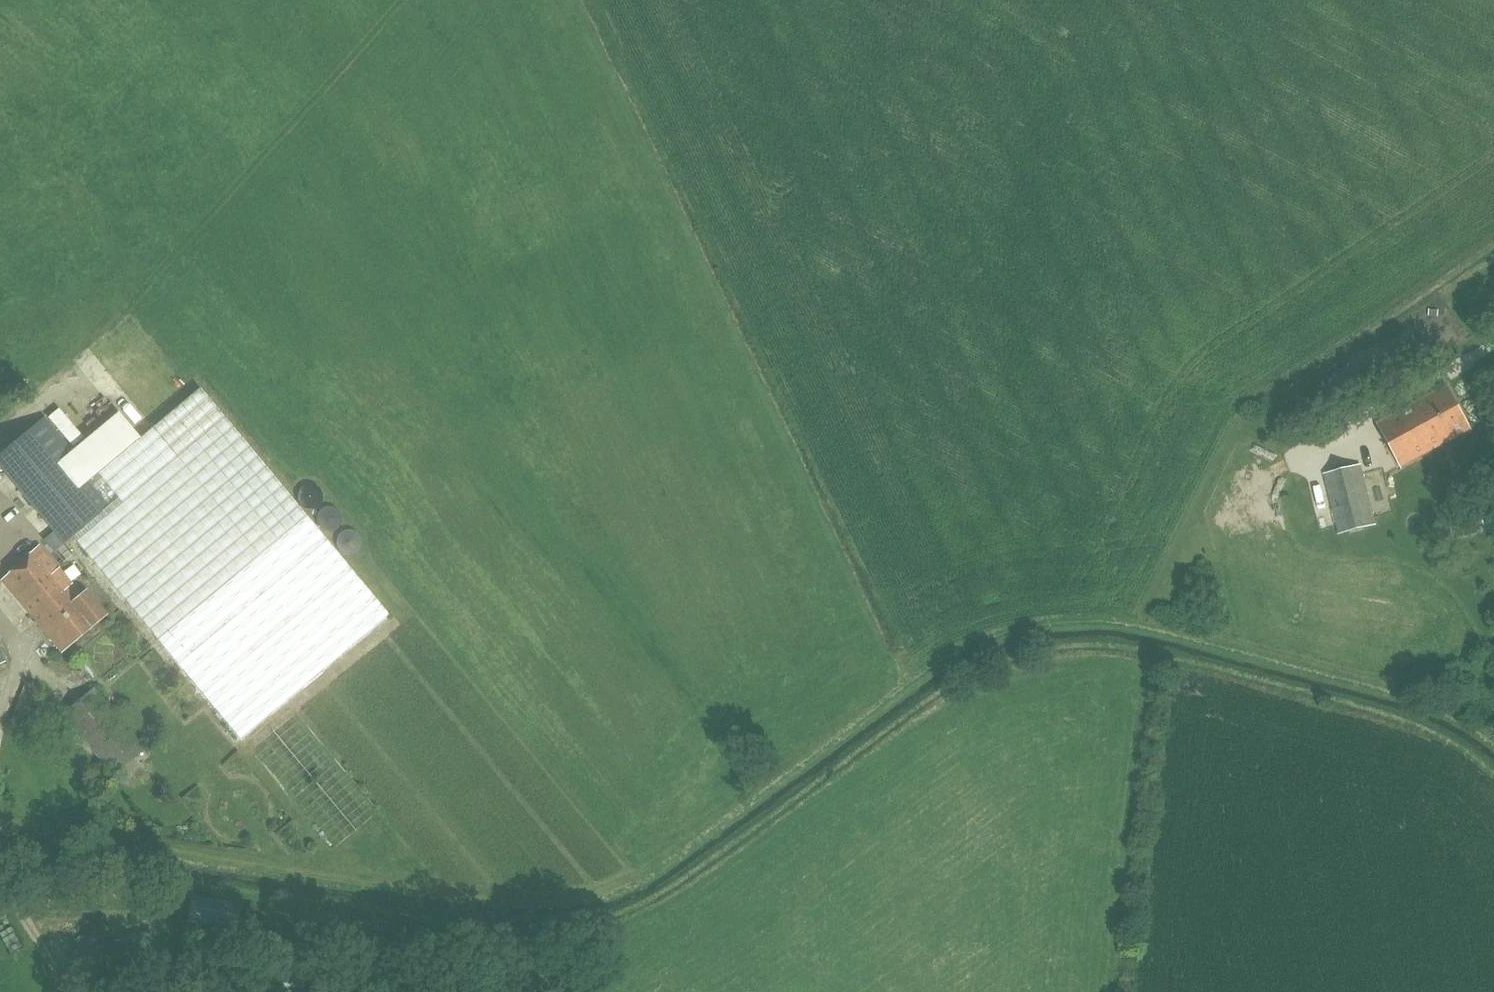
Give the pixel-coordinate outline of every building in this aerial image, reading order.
[(1447,386),(1378,424),(1401,466),(1470,428),(1447,386)] [(120,502),(75,542),(239,738),(389,613),(201,389),(97,474),(120,502)] [(0,454),(0,465),(63,541),(112,500),(90,472),(137,434),(118,411),(70,450),(44,418),(0,454)] [(1376,523),(1361,464),(1324,474),(1338,533),(1376,523)] [(62,651),(106,614),(86,590),(81,594),(39,546),(2,580),(62,651)] [(113,775),(144,749),(93,687),(62,713),(113,775)]
